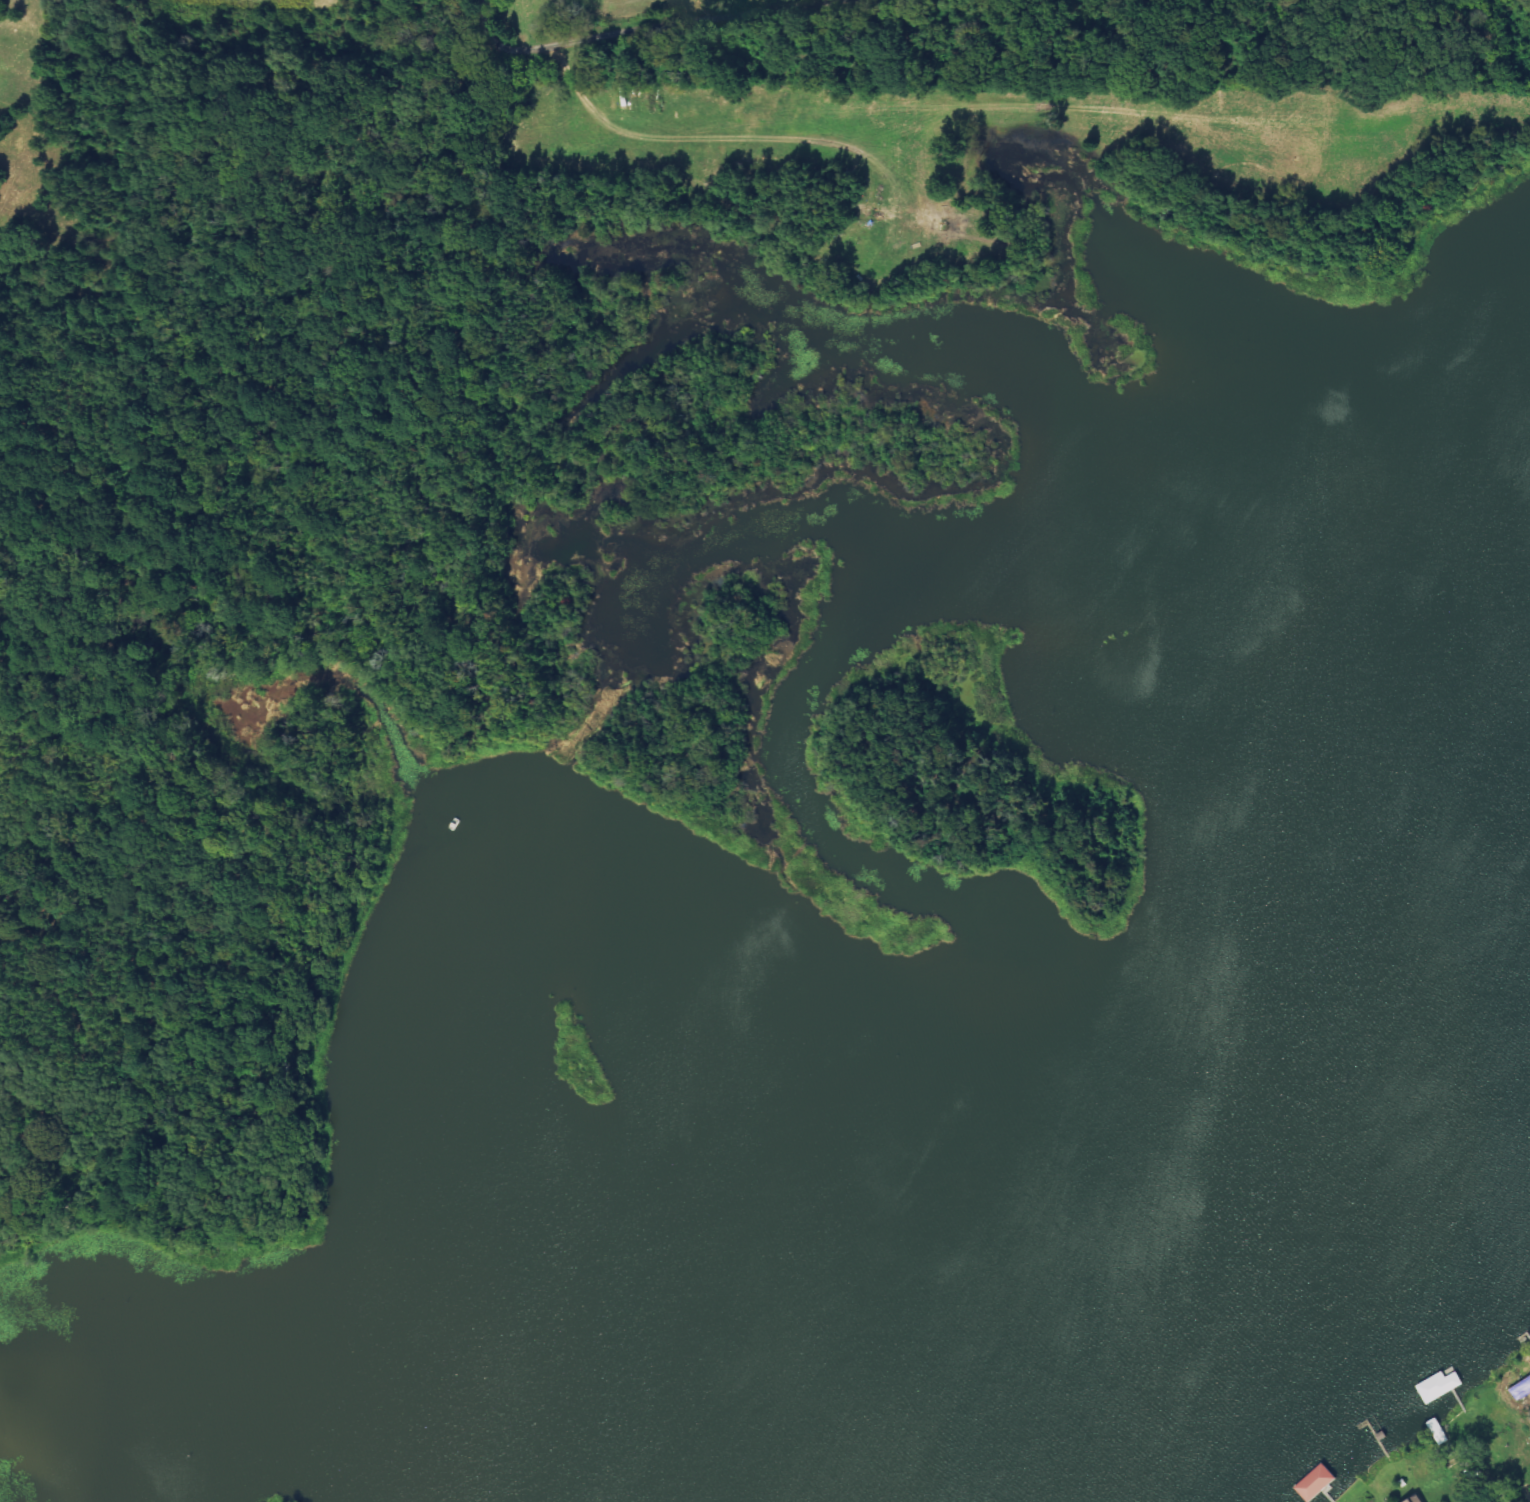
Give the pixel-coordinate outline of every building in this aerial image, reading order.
[(1465,1387),(1459,1372),(1447,1378),(1445,1373),(1418,1385),(1427,1404),(1465,1387)] [(1516,1401),(1529,1395),(1529,1379),(1510,1388),(1516,1401)] [(1309,1501),(1314,1501),(1338,1479),(1324,1463),(1297,1489),(1309,1501)]
